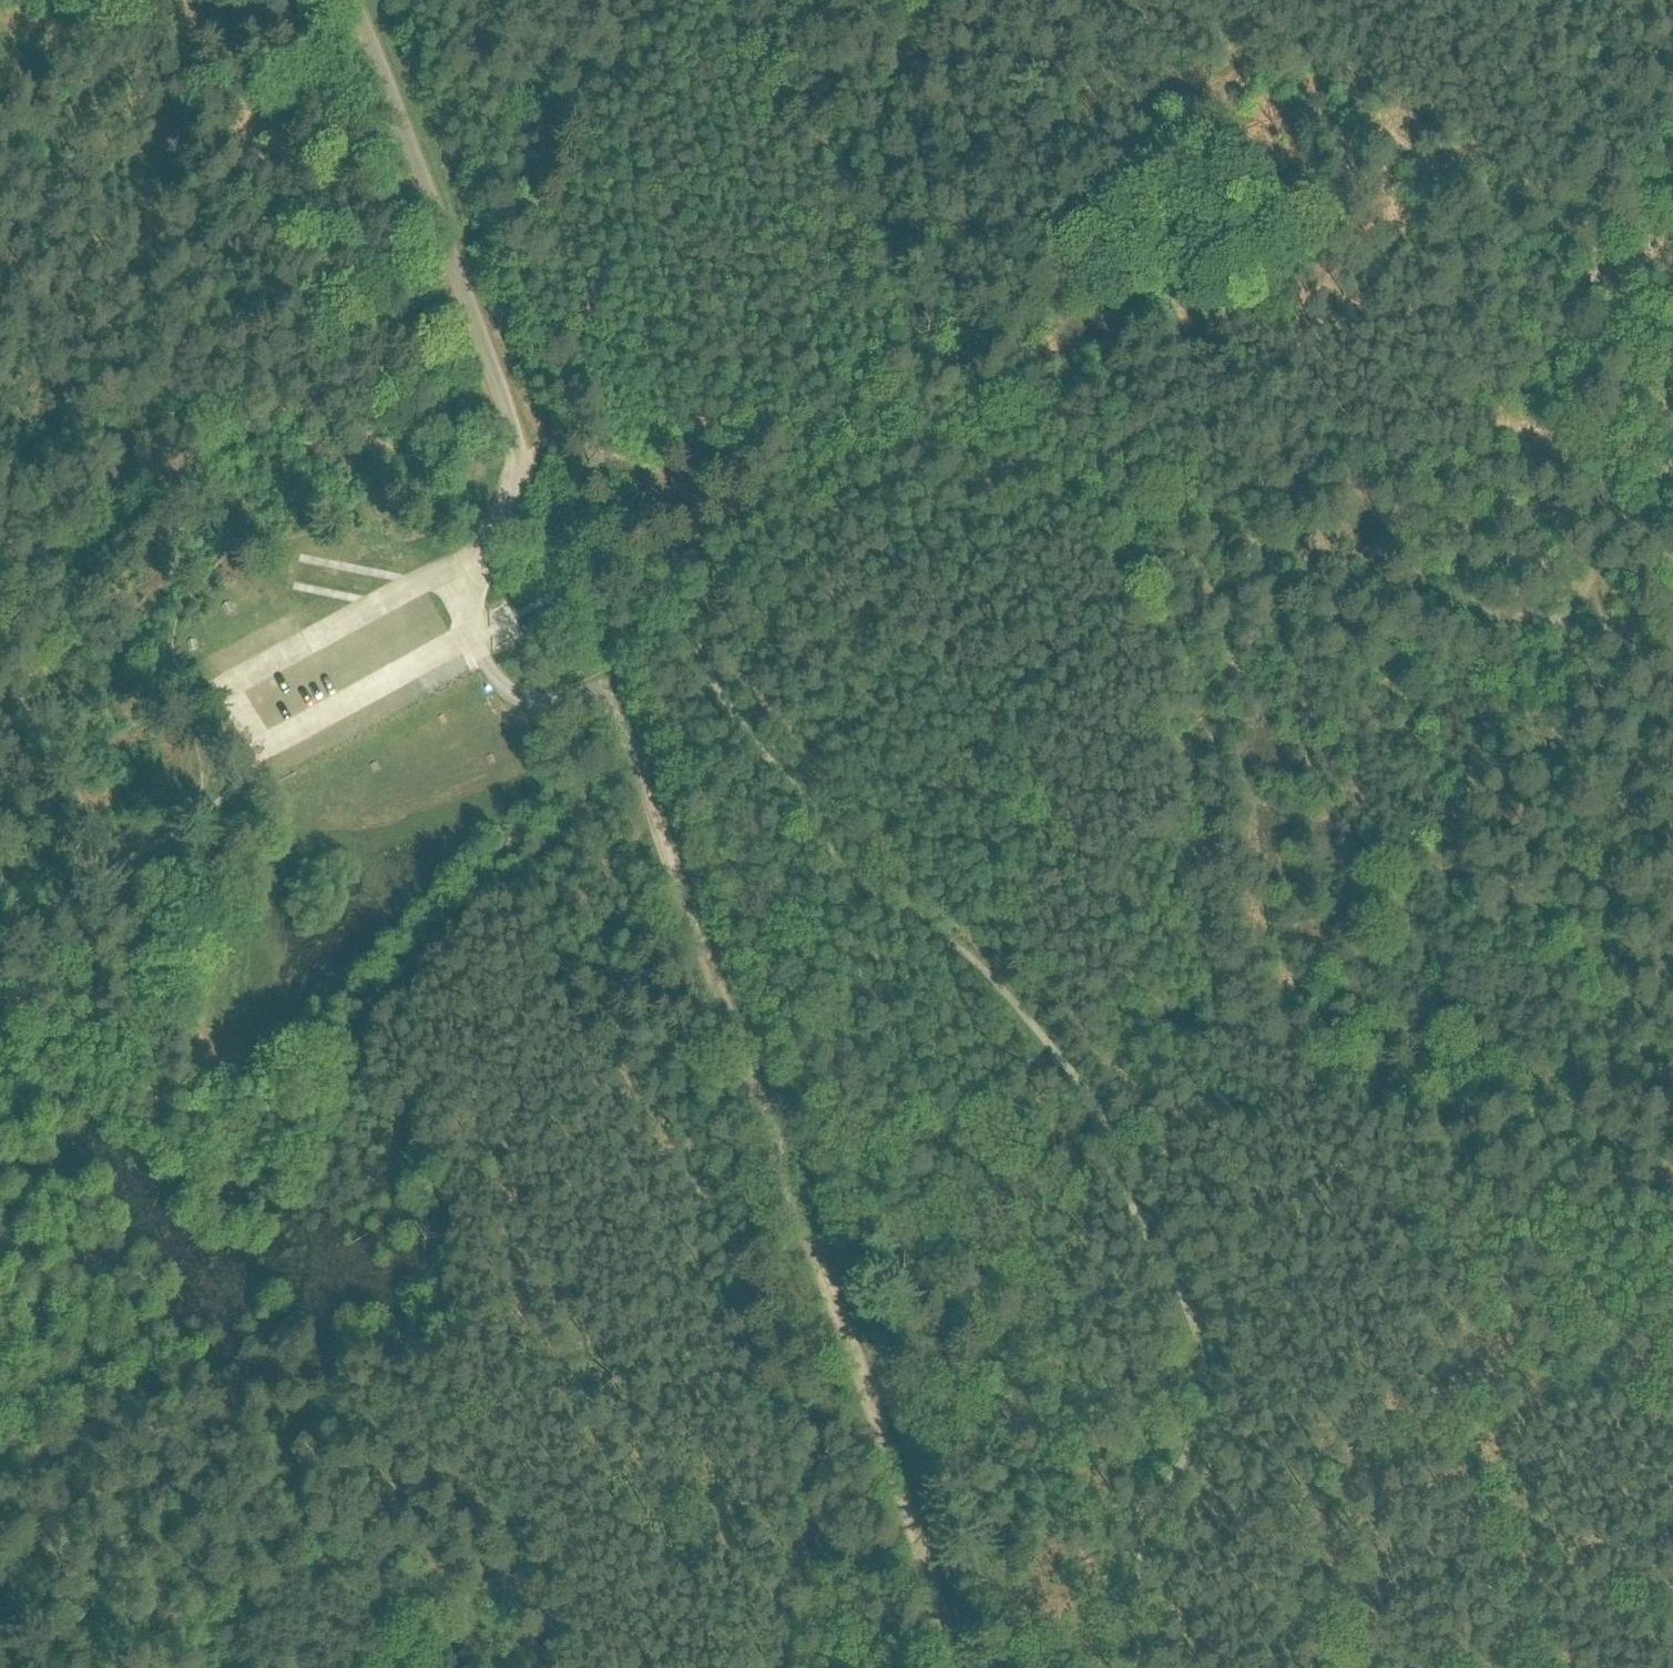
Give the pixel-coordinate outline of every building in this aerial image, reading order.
[(524,622),(502,627),(508,651),(529,646),(524,622)]
